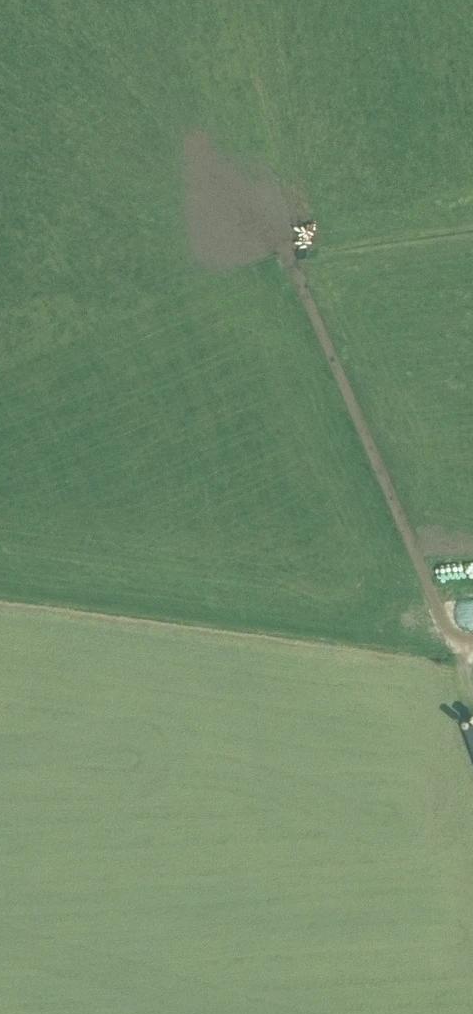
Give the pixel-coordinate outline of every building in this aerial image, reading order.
[(463,729),(472,757),(472,726),(463,729)]
